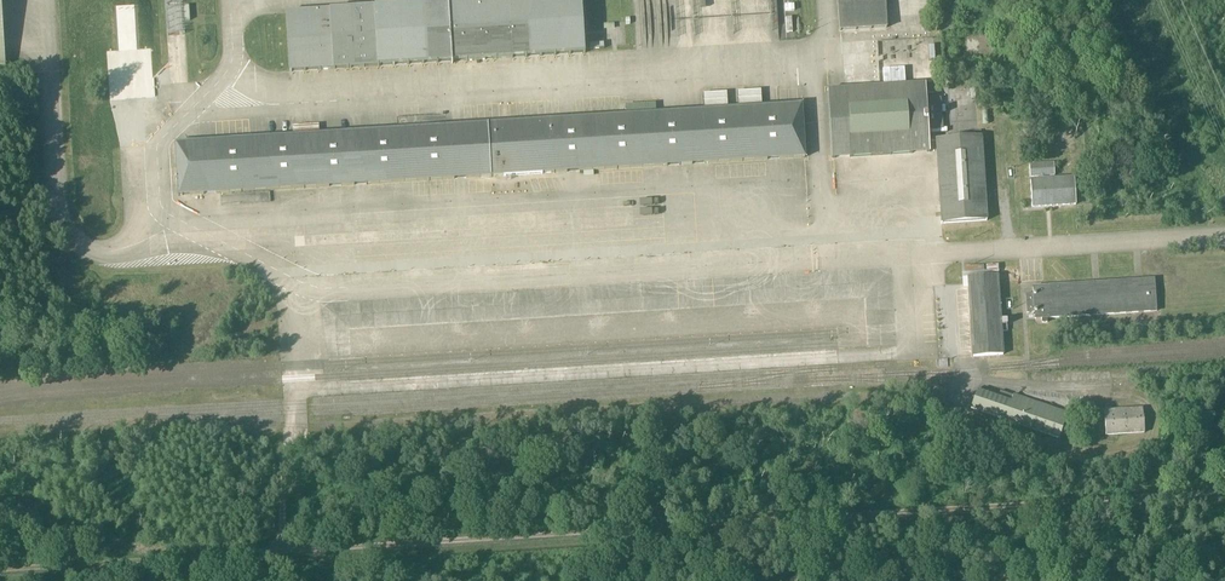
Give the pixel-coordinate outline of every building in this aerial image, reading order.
[(288,71),(585,54),(582,0),(416,0),(284,8),(288,71)] [(839,29),(889,26),(887,0),(838,0),(839,29)] [(832,158),(932,151),(930,129),(944,128),(942,96),(936,97),(927,97),(926,81),(827,88),(832,158)] [(173,140),(177,196),(807,159),(804,103),(173,140)] [(935,138),(942,223),(989,220),(983,134),(935,138)] [(1031,179),(1032,207),(1077,205),(1075,176),(1046,178),(1046,176),(1055,176),(1055,162),(1030,164),(1030,177),(1040,177),(1041,178),(1031,179)] [(973,357),(1005,355),(1000,274),(991,274),(991,271),(1000,271),(999,264),(987,265),(987,271),(985,271),(984,265),(965,266),(966,272),(962,272),(963,288),(969,288),(973,357)] [(1035,313),(1035,319),(1158,312),(1157,278),(1033,285),(1033,289),(1026,289),(1027,313),(1035,313)] [(999,396),(978,389),(974,400),(971,408),(1060,440),(1069,414),(1001,390),(999,396)] [(1145,408),(1105,410),(1107,437),(1147,434),(1145,408)]
